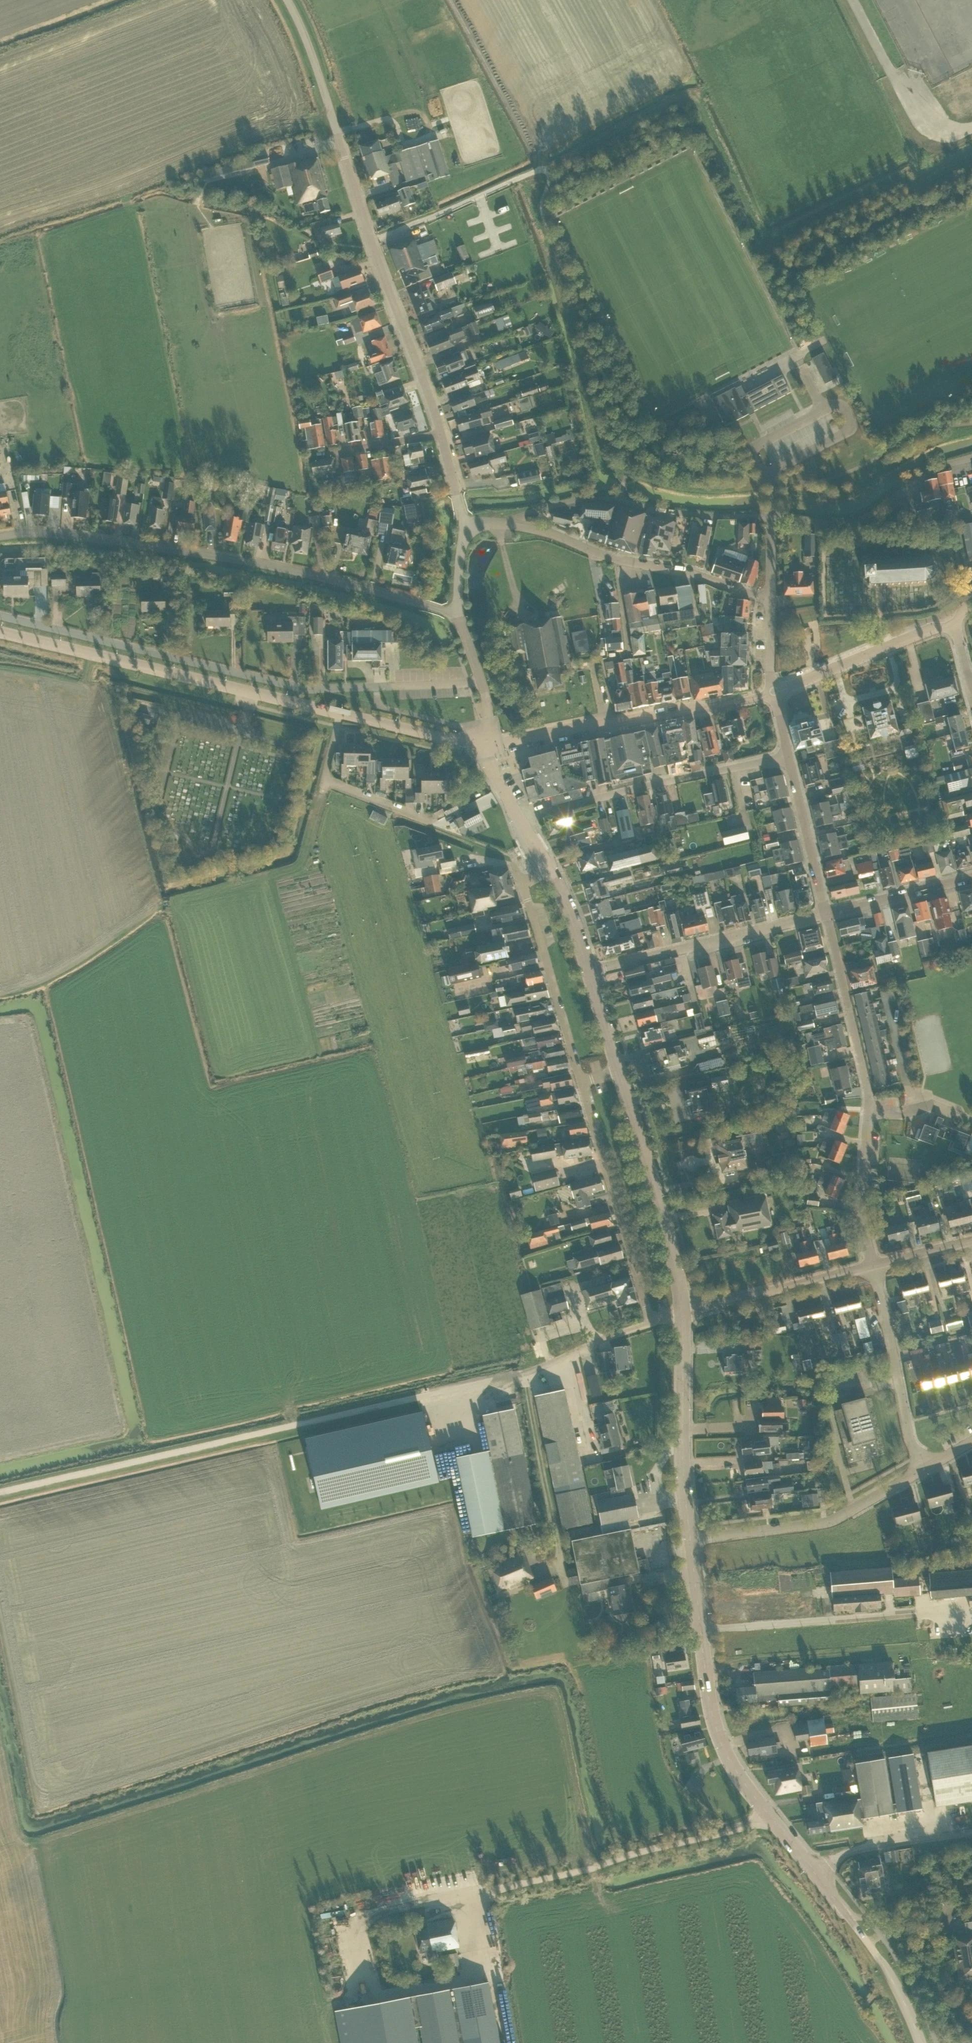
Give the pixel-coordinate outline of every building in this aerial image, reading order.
[(362,163),(368,180),(389,174),(393,187),(402,184),(395,164),(400,162),(406,183),(428,176),(430,182),(449,176),(438,140),(385,157),(383,150),(381,151),(378,140),(360,146),(363,157),(361,158),(363,163),(362,163)] [(252,159),(255,168),(270,164),(268,155),(252,159)] [(315,211),(319,210),(320,214),(330,211),(325,191),(327,190),(318,158),(271,170),(277,190),(293,186),(297,205),(312,201),(315,211)] [(376,205),(380,216),(388,213),(389,215),(401,211),(400,208),(404,207),(415,203),(409,188),(398,192),(399,196),(396,197),(395,196),(385,200),(386,202),(376,205)] [(341,234),(339,224),(331,226),(329,219),(311,224),(315,237),(321,235),(322,240),(333,237),(333,236),(341,234)] [(389,250),(397,272),(399,271),(406,288),(417,284),(416,283),(432,277),(427,265),(437,262),(435,256),(431,257),(426,243),(418,246),(415,240),(389,250)] [(310,259),(318,256),(316,250),(308,253),(310,259)] [(316,271),(321,283),(334,279),(329,266),(316,271)] [(475,274),(476,274),(474,268),(473,269),(455,275),(457,281),(475,274)] [(356,285),(364,282),(359,270),(352,273),(352,272),(338,276),(343,290),(356,286),(356,285)] [(433,280),(438,292),(456,284),(452,273),(433,280)] [(427,290),(427,291),(422,293),(420,290),(408,294),(417,316),(424,313),(426,317),(434,314),(430,303),(426,305),(424,299),(430,297),(427,290)] [(337,308),(348,304),(351,313),(374,305),(369,293),(354,298),(352,292),(334,299),(337,308)] [(474,308),(478,319),(495,313),(491,302),(474,308)] [(433,333),(445,328),(442,321),(463,313),(460,306),(430,317),(431,319),(420,324),(424,334),(432,331),(433,333)] [(358,318),(363,333),(381,326),(376,312),(358,318)] [(492,320),(497,332),(511,326),(506,315),(492,320)] [(476,322),(468,326),(472,337),(480,334),(476,322)] [(524,329),(527,336),(533,334),(530,326),(524,329)] [(428,344),(432,354),(440,351),(441,353),(455,348),(452,341),(464,336),(461,328),(449,333),(437,338),(438,340),(428,344)] [(342,338),(344,345),(356,341),(353,334),(342,338)] [(370,356),(372,363),(392,356),(385,337),(372,341),(377,354),(370,356)] [(518,354),(521,362),(529,359),(526,351),(518,354)] [(464,367),(466,373),(476,369),(474,362),(464,366),(459,353),(445,358),(446,360),(435,364),(439,375),(447,372),(448,373),(464,367)] [(512,365),(521,362),(518,354),(509,357),(512,365)] [(812,359),(812,360),(825,385),(836,379),(823,354),(812,359)] [(501,370),(512,365),(509,357),(498,362),(501,369),(501,370)] [(383,372),(375,375),(378,382),(385,379),(387,383),(400,379),(393,361),(381,366),(383,372)] [(344,367),(347,373),(358,369),(356,363),(344,367)] [(451,393),(454,401),(469,396),(471,395),(468,386),(467,384),(480,379),(476,369),(466,373),(443,382),(444,384),(443,384),(447,394),(451,393)] [(341,370),(332,372),(335,387),(344,385),(341,370)] [(754,412),(785,396),(790,393),(781,375),(745,394),(745,396),(754,412)] [(540,392),(549,389),(547,383),(538,386),(540,392)] [(521,392),(523,398),(538,393),(536,387),(521,392)] [(725,426),(749,414),(754,412),(745,396),(740,398),(735,387),(711,399),(725,426)] [(381,407),(380,407),(381,409),(383,416),(384,417),(390,415),(389,412),(399,408),(398,406),(408,402),(404,391),(394,395),(393,392),(383,395),(381,391),(376,393),(381,407)] [(469,396),(454,401),(450,403),(454,414),(475,406),(479,403),(487,400),(484,392),(474,396),(474,394),(471,395),(469,396)] [(528,406),(529,410),(535,408),(532,396),(526,398),(526,399),(521,400),(523,407),(528,406)] [(353,409),(354,419),(363,418),(361,407),(353,409)] [(456,421),(459,432),(468,429),(468,432),(483,428),(481,419),(492,416),(490,408),(479,411),(479,412),(467,416),(467,418),(456,421)] [(382,416),(383,416),(381,409),(371,410),(374,421),(370,422),(373,438),(384,437),(381,420),(383,420),(382,416)] [(411,409),(392,415),(397,431),(414,426),(414,424),(416,424),(413,414),(412,414),(411,409)] [(344,414),(348,443),(360,441),(358,431),(360,431),(359,422),(353,423),(352,413),(344,414)] [(324,419),(328,446),(338,444),(336,431),(339,431),(336,417),(324,419)] [(496,430),(514,425),(511,417),(494,422),(496,430)] [(299,422),(300,429),(305,428),(307,440),(302,441),(303,450),(324,447),(319,419),(309,421),(309,420),(299,422)] [(530,443),(540,440),(538,432),(528,435),(530,443)] [(556,443),(575,439),(574,434),(555,439),(556,443)] [(463,444),(466,455),(475,453),(476,458),(493,454),(488,435),(471,439),(472,441),(463,444)] [(403,455),(406,466),(425,462),(420,443),(407,444),(409,454),(403,455)] [(549,461),(554,460),(550,446),(545,447),(549,461)] [(493,472),(492,467),(507,462),(504,453),(479,460),(480,461),(469,465),(472,476),(480,473),(480,475),(493,472)] [(368,469),(366,455),(355,456),(360,482),(365,482),(363,470),(368,469)] [(333,457),(319,460),(319,462),(311,463),(314,479),(323,478),(323,475),(335,473),(333,457)] [(343,473),(345,486),(346,486),(346,485),(355,483),(352,471),(354,471),(351,457),(341,459),(343,473)] [(388,458),(371,460),(374,481),(392,479),(388,458)] [(429,486),(426,475),(425,468),(417,470),(418,475),(407,477),(411,496),(427,493),(425,486),(429,486)] [(517,475),(520,485),(541,480),(539,470),(517,475)] [(955,500),(954,497),(950,471),(939,475),(944,499),(950,497),(951,501),(955,500)] [(344,488),(345,486),(343,473),(343,475),(323,479),(325,491),(344,488)] [(116,495),(127,496),(128,480),(118,479),(116,495)] [(936,479),(925,481),(927,492),(920,494),(922,504),(930,502),(941,499),(936,479)] [(63,484),(62,499),(71,499),(71,490),(77,490),(78,485),(63,484)] [(163,499),(172,501),(174,485),(167,484),(165,484),(163,499)] [(267,505),(273,506),(276,489),(268,488),(267,497),(268,497),(267,505)] [(35,495),(33,515),(48,516),(49,509),(49,508),(50,497),(50,496),(50,490),(35,489),(35,495)] [(287,491),(277,490),(275,499),(280,500),(285,501),(287,491)] [(6,518),(6,515),(11,514),(7,492),(0,493),(0,519),(6,518)] [(73,492),(71,514),(74,514),(74,517),(84,518),(84,509),(89,509),(90,494),(73,492)] [(203,504),(212,503),(210,492),(202,494),(203,504)] [(412,522),(412,523),(424,521),(420,500),(413,501),(412,496),(400,498),(402,508),(404,508),(407,523),(412,522)] [(151,497),(150,506),(149,515),(151,516),(149,527),(161,529),(161,524),(164,524),(166,508),(161,507),(162,501),(162,500),(161,499),(161,498),(160,498),(151,497)] [(102,520),(114,522),(114,518),(117,519),(119,501),(102,499),(100,511),(103,511),(102,520)] [(194,503),(185,501),(184,512),(176,511),(173,531),(182,532),(182,529),(193,531),(195,520),(194,520),(195,514),(193,514),(194,503)] [(226,532),(224,540),(236,542),(238,532),(240,532),(242,519),(246,520),(249,503),(241,501),(238,519),(226,516),(223,531),(226,532)] [(123,523),(135,525),(137,514),(139,514),(140,505),(126,503),(123,523)] [(592,526),(588,539),(634,554),(645,514),(616,505),(581,503),(580,519),(597,520),(594,527),(592,526)] [(264,521),(271,523),(274,507),(268,505),(264,521)] [(277,520),(278,520),(280,508),(274,507),(271,522),(276,523),(277,520)] [(377,519),(379,511),(370,509),(369,517),(377,519)] [(388,524),(392,525),(394,511),(380,509),(379,523),(388,524)] [(921,527),(933,524),(929,509),(917,512),(921,527)] [(206,531),(216,530),(214,513),(204,514),(206,531)] [(570,526),(572,517),(555,513),(553,522),(570,526)] [(262,538),(264,525),(254,524),(256,515),(249,514),(245,533),(248,533),(246,544),(258,546),(259,537),(262,538)] [(321,526),(320,516),(311,517),(313,527),(321,526)] [(333,527),(331,516),(321,518),(323,528),(333,527)] [(656,548),(669,551),(675,522),(649,517),(645,535),(643,534),(639,554),(651,556),(652,552),(655,553),(656,548)] [(343,550),(367,556),(371,536),(373,537),(377,521),(369,519),(365,534),(348,530),(343,550)] [(275,528),(283,529),(285,522),(278,520),(277,520),(276,523),(275,528)] [(749,534),(749,524),(739,523),(738,543),(748,544),(748,534),(749,534)] [(962,525),(968,559),(971,558),(971,524),(962,525)] [(295,553),(307,555),(308,547),(310,547),(313,529),(293,526),(291,543),(292,544),(296,545),(295,553)] [(691,534),(687,555),(703,558),(704,550),(706,550),(710,528),(704,527),(702,536),(691,534)] [(275,528),(271,549),(284,551),(288,530),(283,529),(275,528)] [(389,545),(385,564),(406,569),(410,550),(402,548),(405,532),(393,530),(390,545),(389,545)] [(336,546),(332,533),(326,535),(330,548),(336,546)] [(819,551),(819,535),(805,535),(805,551),(819,551)] [(739,582),(745,563),(723,555),(722,560),(717,558),(712,573),(739,582)] [(868,579),(869,585),(874,585),(874,586),(924,583),(925,583),(932,580),(936,574),(936,573),(936,566),(931,560),(924,558),(868,561),(868,568),(863,568),(864,579),(868,579)] [(740,582),(752,587),(758,571),(756,571),(758,563),(748,560),(740,582)] [(48,587),(48,570),(42,570),(42,571),(28,572),(21,572),(21,578),(4,578),(5,595),(18,595),(18,597),(28,597),(28,591),(35,587),(48,587)] [(77,579),(78,596),(99,596),(99,588),(107,588),(106,573),(92,574),(92,579),(77,579)] [(803,575),(803,573),(794,573),(794,575),(784,576),(785,595),(813,594),(812,575),(803,575)] [(66,584),(66,574),(52,574),(52,584),(66,584)] [(661,632),(696,626),(694,610),(690,586),(658,591),(660,606),(661,606),(662,610),(658,611),(658,616),(661,630),(661,632)] [(118,588),(113,636),(135,639),(138,606),(130,605),(130,597),(127,596),(128,589),(118,588)] [(172,604),(171,591),(164,591),(164,594),(143,595),(143,612),(164,611),(164,604),(172,604)] [(656,604),(654,591),(646,593),(648,605),(656,604)] [(649,618),(650,618),(650,617),(648,605),(646,593),(636,594),(636,593),(624,595),(629,624),(649,620),(649,618)] [(732,605),(730,617),(746,619),(748,619),(750,601),(729,598),(728,605),(732,605)] [(207,611),(207,627),(230,626),(230,615),(237,615),(237,603),(230,603),(230,611),(207,611)] [(614,637),(621,637),(621,630),(618,604),(604,605),(606,620),(612,619),(614,637)] [(650,617),(650,618),(649,618),(649,620),(629,624),(631,635),(661,630),(658,616),(650,617)] [(746,634),(746,619),(730,617),(727,617),(720,616),(719,625),(731,625),(730,634),(746,634)] [(288,623),(268,623),(269,641),(292,641),(292,629),(305,629),(305,617),(288,617),(288,623)] [(532,680),(535,679),(537,690),(562,685),(558,667),(569,665),(560,617),(498,629),(503,657),(525,652),(528,669),(526,669),(527,673),(531,673),(532,680)] [(313,619),(314,636),(323,635),(323,618),(313,619)] [(712,624),(700,626),(702,637),(714,635),(712,624)] [(811,628),(802,629),(802,642),(812,641),(811,628)] [(347,661),(371,661),(371,665),(380,665),(380,661),(382,661),(382,643),(392,643),(392,631),(382,631),(352,631),(352,646),(347,646),(347,661)] [(589,652),(585,631),(571,634),(575,654),(589,652)] [(721,666),(746,666),(747,634),(746,634),(730,634),(721,633),(721,652),(709,652),(712,666),(721,666)] [(630,637),(633,656),(645,655),(643,634),(630,637)] [(623,650),(623,646),(622,637),(621,637),(614,637),(604,638),(605,645),(605,648),(606,652),(623,650)] [(597,649),(605,648),(605,645),(604,638),(600,639),(600,643),(597,649)] [(328,641),(328,670),(343,670),(343,641),(328,641)] [(649,705),(661,703),(651,656),(640,659),(649,705)] [(623,660),(632,709),(648,705),(643,677),(634,678),(630,659),(623,660)] [(614,664),(618,684),(627,682),(623,663),(614,664)] [(670,666),(676,700),(690,697),(687,678),(677,680),(675,665),(670,666)] [(744,666),(732,667),(732,688),(745,688),(744,666)] [(732,667),(722,667),(722,675),(723,695),(723,696),(732,694),(732,688),(732,667)] [(701,674),(690,676),(693,699),(694,699),(694,700),(701,699),(709,697),(708,695),(715,694),(717,694),(718,696),(723,695),(722,675),(714,676),(714,672),(708,673),(701,674)] [(657,684),(661,703),(676,700),(670,673),(662,674),(663,678),(656,679),(657,684)] [(947,713),(957,711),(954,696),(959,695),(954,678),(925,685),(929,702),(943,698),(947,713)] [(632,709),(628,687),(611,691),(615,712),(632,709)] [(890,702),(863,709),(870,740),(897,733),(898,737),(912,734),(910,724),(896,728),(890,702)] [(929,702),(916,705),(921,726),(935,722),(934,719),(929,702)] [(947,719),(951,735),(964,731),(960,715),(959,716),(957,711),(947,713),(948,718),(947,719)] [(138,721),(148,724),(150,716),(140,714),(138,721)] [(740,719),(729,722),(719,724),(723,739),(733,736),(733,739),(745,736),(740,719)] [(694,720),(683,722),(686,746),(693,745),(695,762),(702,761),(699,743),(698,743),(694,720)] [(814,757),(825,755),(826,760),(843,756),(839,740),(824,743),(819,723),(817,724),(817,721),(789,728),(795,751),(811,747),(814,757)] [(686,746),(683,722),(661,726),(662,730),(658,731),(667,765),(688,761),(686,746)] [(713,726),(699,730),(705,757),(719,753),(713,726)] [(657,728),(645,731),(650,752),(651,751),(653,759),(652,759),(654,769),(666,766),(657,728)] [(644,731),(634,733),(643,774),(652,772),(648,758),(650,754),(644,731)] [(965,755),(963,749),(968,747),(964,731),(951,735),(955,750),(950,751),(952,758),(965,755)] [(590,741),(597,780),(598,786),(612,783),(611,781),(619,779),(619,781),(643,776),(643,774),(634,733),(610,739),(610,741),(604,742),(603,738),(590,741)] [(585,783),(597,780),(590,741),(578,743),(577,743),(581,761),(585,783)] [(555,753),(558,765),(559,767),(560,766),(581,761),(577,743),(556,748),(557,753),(555,753)] [(347,766),(357,766),(357,746),(344,746),(344,754),(337,753),(336,765),(342,765),(342,777),(347,777),(347,766)] [(367,783),(375,783),(375,757),(370,757),(371,747),(357,746),(357,766),(367,766),(367,783)] [(734,761),(731,748),(722,750),(725,763),(734,761)] [(587,788),(586,784),(566,778),(562,779),(559,767),(558,765),(555,753),(555,751),(528,758),(531,768),(522,771),(530,802),(550,797),(552,806),(583,798),(581,789),(587,788)] [(910,753),(915,770),(921,768),(916,751),(910,753)] [(385,780),(395,780),(396,760),(383,760),(383,761),(377,761),(377,774),(382,774),(382,780),(380,780),(380,791),(385,791),(385,780)] [(409,760),(396,760),(395,780),(405,780),(405,789),(411,789),(411,780),(409,780),(409,760)] [(807,785),(808,788),(814,786),(814,784),(815,783),(815,782),(824,780),(821,767),(823,767),(825,772),(839,768),(837,760),(823,764),(822,761),(819,762),(820,762),(810,765),(810,763),(801,766),(806,786),(807,785)] [(968,768),(966,760),(952,763),(954,772),(968,768)] [(949,792),(971,787),(971,769),(945,776),(949,792)] [(445,793),(445,803),(450,803),(450,793),(452,793),(456,782),(448,780),(447,773),(434,774),(434,793),(445,793)] [(424,794),(434,793),(434,774),(421,774),(422,788),(415,788),(415,802),(425,802),(424,794)] [(765,779),(768,790),(785,786),(782,775),(765,779)] [(713,793),(711,794),(713,805),(728,802),(725,788),(723,788),(722,780),(711,782),(713,793)] [(831,787),(833,795),(848,791),(846,783),(831,787)] [(787,797),(785,786),(768,790),(770,801),(787,797)] [(656,806),(658,816),(663,815),(663,813),(673,811),(670,800),(668,801),(666,791),(655,794),(658,805),(656,806)] [(946,820),(961,816),(961,817),(963,816),(961,804),(964,803),(966,809),(971,807),(971,794),(942,801),(946,820)] [(637,797),(640,809),(637,810),(641,826),(648,824),(648,825),(656,823),(652,804),(650,804),(648,795),(637,797)] [(443,809),(446,816),(462,808),(458,801),(443,809)] [(841,810),(851,808),(850,801),(839,804),(841,810)] [(811,806),(813,817),(840,810),(838,804),(829,806),(828,802),(811,806)] [(628,808),(616,810),(621,838),(634,836),(628,808)] [(790,808),(773,812),(775,823),(793,818),(790,808)] [(462,817),(454,821),(458,830),(466,826),(467,829),(470,827),(471,830),(482,824),(480,822),(483,821),(477,809),(461,817),(462,817)] [(575,818),(572,810),(544,818),(549,836),(565,831),(563,827),(585,821),(583,816),(575,818)] [(841,817),(840,810),(813,817),(816,827),(833,823),(832,819),(841,817)] [(370,818),(384,826),(388,818),(373,811),(370,818)] [(698,813),(685,815),(685,811),(674,814),(677,826),(699,820),(698,813)] [(963,816),(961,817),(962,822),(969,821),(970,827),(971,827),(971,814),(963,816)] [(599,820),(602,833),(610,832),(607,818),(599,820)] [(795,829),(793,818),(775,823),(778,833),(795,829)] [(568,831),(572,844),(586,839),(584,833),(594,830),(592,824),(582,827),(568,831)] [(951,828),(954,838),(956,838),(969,835),(967,825),(951,828)] [(748,839),(745,828),(730,832),(733,842),(748,839)] [(818,837),(820,848),(847,841),(845,835),(836,837),(835,833),(818,837)] [(951,846),(958,844),(956,838),(954,838),(949,839),(951,846)] [(765,842),(766,849),(778,846),(777,840),(765,842)] [(781,844),(781,848),(772,850),(774,857),(800,851),(798,840),(781,844)] [(848,848),(847,841),(820,848),(823,858),(840,854),(839,850),(848,848)] [(932,842),(935,852),(941,851),(938,841),(932,842)] [(931,843),(922,845),(924,855),(934,852),(931,843)] [(637,865),(658,859),(654,845),(634,850),(637,865)] [(440,846),(418,850),(423,874),(436,872),(435,865),(433,865),(432,860),(443,858),(440,846)] [(450,852),(468,858),(470,852),(453,846),(450,852)] [(900,857),(911,854),(909,847),(899,849),(900,857)] [(954,855),(957,869),(971,865),(968,852),(966,847),(953,850),(955,855),(954,855)] [(634,850),(606,857),(607,862),(610,872),(637,865),(634,850)] [(889,852),(892,862),(900,860),(898,850),(889,852)] [(597,864),(607,862),(606,857),(604,851),(594,854),(593,853),(577,858),(582,873),(586,872),(587,877),(594,875),(592,870),(598,868),(597,864)] [(803,862),(800,851),(774,857),(775,863),(785,861),(786,866),(803,862)] [(937,855),(941,873),(954,870),(950,852),(937,855)] [(876,878),(880,877),(882,888),(894,885),(890,868),(880,870),(877,854),(870,856),(872,864),(876,878)] [(827,868),(825,868),(827,878),(845,873),(844,872),(851,870),(848,857),(841,859),(825,862),(827,868)] [(932,863),(931,857),(914,861),(918,879),(935,875),(932,863)] [(857,866),(860,879),(874,876),(871,863),(857,866)] [(747,867),(750,878),(761,875),(759,864),(747,867)] [(916,880),(913,867),(906,869),(905,866),(897,867),(898,871),(897,871),(900,883),(916,880)] [(726,878),(735,876),(733,868),(724,870),(726,878)] [(797,884),(794,884),(796,890),(794,891),(798,908),(811,905),(812,902),(805,871),(802,872),(801,868),(792,870),(793,874),(794,874),(797,884)] [(514,897),(512,887),(514,886),(512,878),(510,878),(508,870),(490,874),(491,878),(479,881),(481,888),(468,891),(472,912),(497,908),(496,901),(514,897)] [(622,882),(632,879),(630,871),(584,883),(589,902),(610,896),(607,887),(622,883),(622,882)] [(706,882),(717,879),(716,872),(704,875),(706,882)] [(427,895),(441,892),(438,874),(423,878),(427,895)] [(863,880),(865,890),(875,887),(873,878),(863,880)] [(856,882),(830,888),(832,897),(835,897),(835,899),(847,896),(859,894),(858,889),(856,882)] [(783,912),(795,909),(792,898),(794,898),(791,889),(786,890),(785,884),(776,886),(777,892),(775,893),(777,901),(774,902),(776,910),(782,908),(783,912)] [(773,900),(770,889),(764,891),(767,901),(773,900)] [(967,910),(968,916),(971,915),(971,891),(960,894),(964,911),(967,910)] [(684,924),(686,935),(708,930),(705,919),(707,918),(705,908),(710,907),(707,892),(692,896),(697,915),(680,919),(681,925),(684,924)] [(749,895),(754,919),(765,916),(760,892),(749,895)] [(947,897),(930,902),(938,931),(952,928),(949,913),(951,913),(949,908),(947,897)] [(590,904),(595,921),(613,916),(612,911),(608,899),(590,904)] [(725,926),(737,923),(731,899),(714,904),(719,924),(719,923),(724,922),(725,926)] [(735,905),(739,923),(751,920),(746,902),(735,905)] [(924,921),(925,924),(931,923),(926,902),(913,905),(917,923),(924,921)] [(490,912),(493,924),(525,918),(521,905),(490,912)] [(656,928),(664,925),(661,912),(660,906),(647,909),(651,925),(655,924),(656,928)] [(908,906),(892,910),(900,940),(916,936),(908,906)] [(617,918),(616,916),(625,914),(624,911),(624,908),(612,911),(613,916),(613,918),(617,918)] [(666,914),(672,939),(683,936),(677,909),(671,911),(671,912),(666,914)] [(874,915),(877,927),(884,925),(881,913),(874,915)] [(872,932),(871,928),(865,929),(864,926),(865,926),(863,917),(838,923),(841,936),(849,934),(849,935),(860,933),(862,941),(873,938),(871,932),(872,932)] [(616,928),(614,920),(596,925),(601,942),(619,938),(618,934),(622,932),(622,933),(641,928),(639,919),(620,924),(621,928),(619,928),(619,927),(616,928)] [(505,942),(530,937),(528,924),(492,931),(493,939),(486,940),(487,945),(505,942)] [(459,929),(461,936),(476,933),(475,926),(459,929)] [(799,933),(803,952),(784,956),(786,964),(825,955),(819,928),(799,933)] [(968,942),(965,929),(957,931),(960,944),(968,942)] [(631,935),(602,943),(605,955),(615,953),(617,954),(620,953),(621,951),(641,946),(638,934),(631,936),(631,935)] [(879,951),(874,952),(877,965),(892,961),(886,938),(877,940),(879,951)] [(917,942),(921,956),(936,952),(932,938),(917,942)] [(505,942),(487,945),(479,947),(478,946),(478,947),(474,952),(474,953),(475,959),(476,960),(481,963),(482,964),(482,963),(508,957),(505,942)] [(900,955),(896,942),(888,944),(891,957),(900,955)] [(510,971),(538,965),(535,953),(498,961),(499,968),(509,966),(510,971)] [(758,975),(765,973),(766,979),(779,976),(775,958),(768,960),(766,953),(753,956),(758,975)] [(801,970),(803,969),(805,978),(829,972),(827,965),(825,956),(795,963),(796,969),(801,968),(801,970)] [(736,979),(739,989),(751,986),(747,972),(741,974),(737,960),(725,963),(729,981),(736,979)] [(447,969),(451,985),(481,978),(478,962),(447,969)] [(651,964),(624,970),(628,983),(646,978),(644,972),(652,970),(651,964)] [(664,976),(670,974),(678,972),(676,964),(662,968),(664,976)] [(699,969),(703,989),(717,986),(712,966),(699,969)] [(852,980),(851,980),(853,989),(876,983),(872,966),(850,971),(852,980)] [(525,975),(517,977),(518,983),(526,981),(527,986),(543,983),(540,971),(525,974),(525,975)] [(670,974),(664,976),(628,985),(632,997),(655,992),(654,985),(671,980),(670,974)] [(786,980),(788,987),(799,984),(797,977),(786,980)] [(772,980),(775,990),(782,988),(780,978),(772,980)] [(809,990),(813,991),(814,996),(825,994),(825,992),(833,990),(830,979),(811,983),(803,985),(804,991),(809,990)] [(549,998),(545,984),(516,990),(516,993),(505,995),(507,1006),(526,1002),(549,998)] [(632,999),(635,1011),(653,1007),(652,1000),(655,999),(656,1000),(666,998),(666,999),(678,996),(677,988),(632,999)] [(855,995),(858,1007),(873,1003),(870,991),(855,995)] [(800,1014),(815,1011),(816,1018),(838,1013),(835,999),(799,1008),(800,1014)] [(531,1006),(515,1010),(518,1023),(535,1019),(535,1020),(554,1016),(550,1000),(530,1004),(531,1006)] [(716,1003),(720,1017),(730,1015),(727,1000),(716,1003)] [(795,1000),(788,1002),(789,1008),(797,1006),(795,1000)] [(875,1015),(873,1003),(858,1007),(860,1018),(875,1015)] [(676,1005),(635,1015),(638,1027),(665,1020),(663,1014),(668,1013),(677,1011),(676,1005)] [(458,1008),(460,1015),(470,1013),(469,1006),(458,1008)] [(878,1026),(875,1015),(860,1018),(863,1030),(878,1026)] [(522,1032),(534,1029),(535,1036),(559,1030),(555,1017),(521,1025),(522,1032)] [(661,1026),(641,1032),(645,1046),(665,1041),(663,1032),(678,1028),(676,1019),(660,1023),(661,1026)] [(797,1024),(798,1031),(814,1028),(812,1020),(797,1024)] [(485,1031),(492,1029),(491,1024),(488,1022),(483,1023),(485,1031)] [(814,1042),(834,1038),(844,1035),(841,1024),(831,1027),(824,1029),(824,1032),(812,1035),(814,1042)] [(502,1028),(504,1036),(516,1034),(514,1025),(502,1028)] [(706,1034),(713,1032),(711,1026),(704,1027),(705,1033),(706,1034)] [(863,1030),(866,1041),(881,1038),(878,1026),(863,1030)] [(537,1044),(538,1049),(562,1044),(559,1032),(523,1040),(525,1047),(537,1044)] [(705,1033),(699,1035),(697,1036),(699,1044),(715,1040),(713,1032),(706,1034),(705,1033)] [(846,1046),(844,1035),(834,1038),(835,1042),(827,1044),(828,1050),(836,1048),(836,1049),(846,1046)] [(866,1041),(868,1053),(883,1049),(881,1038),(866,1041)] [(538,1051),(538,1055),(542,1054),(543,1061),(565,1056),(563,1046),(541,1050),(538,1051)] [(650,1053),(653,1065),(649,1066),(651,1075),(664,1072),(680,1068),(678,1059),(688,1057),(685,1048),(681,1049),(680,1046),(664,1050),(650,1053)] [(808,1050),(811,1065),(823,1063),(820,1047),(808,1050)] [(490,1054),(489,1049),(465,1054),(466,1059),(490,1054)] [(871,1064),(877,1063),(886,1061),(883,1049),(868,1053),(871,1064)] [(524,1057),(506,1060),(508,1068),(518,1066),(526,1065),(525,1058),(524,1057)] [(526,1065),(518,1066),(519,1075),(527,1074),(534,1072),(534,1070),(543,1069),(548,1068),(549,1073),(569,1070),(566,1057),(530,1064),(526,1065)] [(871,1064),(874,1076),(889,1072),(886,1061),(877,1063),(871,1064)] [(830,1070),(835,1090),(850,1087),(848,1077),(849,1077),(846,1066),(830,1070)] [(874,1076),(877,1088),(892,1085),(889,1072),(874,1076)] [(573,1086),(569,1074),(542,1080),(544,1088),(550,1087),(552,1091),(573,1086)] [(712,1078),(714,1086),(728,1083),(726,1075),(712,1078)] [(520,1085),(521,1093),(539,1089),(538,1086),(543,1085),(542,1080),(520,1085)] [(709,1087),(686,1091),(691,1115),(711,1111),(707,1093),(710,1093),(709,1087)] [(558,1102),(559,1108),(579,1104),(575,1089),(539,1096),(539,1098),(525,1101),(528,1111),(541,1108),(541,1106),(558,1102)] [(838,1102),(836,1096),(825,1099),(826,1105),(838,1102)] [(558,1110),(560,1123),(584,1118),(581,1105),(558,1110)] [(845,1125),(849,1116),(838,1111),(835,1117),(825,1113),(824,1116),(845,1125)] [(542,1121),(549,1120),(548,1112),(541,1113),(542,1121)] [(529,1115),(530,1123),(542,1121),(541,1113),(529,1115)] [(832,1124),(830,1130),(842,1134),(845,1125),(824,1116),(822,1120),(832,1124)] [(965,1153),(971,1155),(971,1152),(971,1134),(971,1136),(941,1125),(943,1119),(937,1117),(933,1129),(924,1125),(918,1140),(933,1146),(937,1136),(954,1142),(952,1148),(965,1153)] [(588,1134),(585,1122),(568,1126),(569,1131),(565,1132),(566,1140),(579,1137),(579,1136),(588,1134)] [(723,1172),(747,1167),(742,1143),(763,1139),(760,1128),(757,1129),(756,1125),(735,1130),(736,1139),(717,1143),(719,1153),(718,1153),(719,1162),(721,1162),(723,1172)] [(538,1140),(547,1139),(546,1128),(536,1130),(538,1140)] [(515,1133),(499,1136),(502,1149),(517,1146),(517,1144),(527,1142),(525,1132),(515,1134),(515,1133)] [(589,1138),(531,1149),(533,1161),(557,1157),(557,1156),(564,1155),(565,1160),(592,1155),(591,1147),(593,1146),(591,1139),(590,1139),(589,1138)] [(822,1146),(843,1154),(847,1145),(835,1140),(833,1146),(823,1142),(822,1146)] [(843,1154),(822,1146),(820,1149),(830,1153),(828,1159),(839,1164),(843,1154)] [(531,1175),(536,1192),(560,1186),(555,1169),(531,1175)] [(962,1179),(965,1189),(965,1191),(971,1190),(971,1188),(968,1175),(962,1177),(962,1179)] [(844,1180),(832,1176),(830,1181),(820,1177),(819,1181),(840,1190),(844,1180)] [(579,1208),(579,1209),(590,1206),(588,1196),(592,1195),(592,1193),(603,1190),(600,1177),(570,1185),(574,1199),(575,1199),(578,1209),(579,1208)] [(827,1188),(825,1194),(837,1199),(840,1190),(819,1181),(817,1184),(827,1188)] [(942,1185),(944,1193),(953,1191),(951,1183),(942,1185)] [(522,1197),(521,1193),(516,1194),(514,1190),(509,1191),(512,1200),(522,1197)] [(907,1202),(914,1200),(913,1193),(905,1195),(907,1202)] [(728,1220),(726,1212),(713,1215),(718,1239),(732,1236),(731,1232),(743,1230),(743,1231),(771,1225),(765,1195),(727,1203),(731,1219),(728,1220)] [(808,1205),(818,1206),(819,1198),(809,1197),(808,1205)] [(961,1212),(959,1212),(962,1224),(971,1222),(971,1207),(970,1199),(965,1201),(968,1210),(961,1212)] [(962,1224),(959,1212),(961,1212),(959,1202),(954,1203),(957,1213),(947,1215),(950,1227),(962,1224)] [(927,1207),(923,1208),(930,1233),(940,1230),(936,1216),(930,1217),(927,1207)] [(930,1233),(923,1208),(919,1209),(922,1219),(916,1221),(919,1235),(930,1233)] [(614,1225),(610,1212),(570,1223),(572,1230),(587,1226),(586,1224),(590,1223),(592,1231),(614,1225)] [(559,1224),(557,1214),(548,1217),(550,1226),(559,1224)] [(897,1214),(893,1215),(899,1240),(910,1238),(906,1224),(900,1225),(897,1214)] [(899,1240),(893,1215),(890,1216),(892,1227),(886,1229),(889,1243),(899,1240)] [(558,1227),(527,1234),(530,1249),(548,1244),(546,1234),(559,1231),(558,1227)] [(612,1242),(609,1231),(589,1237),(592,1247),(612,1242)] [(780,1234),(783,1246),(790,1244),(787,1233),(780,1234)] [(837,1234),(833,1235),(839,1257),(848,1255),(845,1243),(839,1244),(837,1234)] [(829,1260),(839,1257),(833,1235),(830,1236),(829,1236),(832,1246),(826,1248),(829,1260)] [(777,1241),(767,1244),(769,1251),(778,1248),(777,1241)] [(808,1241),(804,1242),(810,1265),(819,1262),(816,1250),(810,1251),(808,1241)] [(800,1243),(803,1253),(797,1255),(800,1267),(810,1265),(804,1242),(800,1243)] [(623,1258),(619,1245),(574,1257),(577,1268),(600,1261),(601,1264),(623,1258)] [(953,1285),(955,1285),(961,1283),(964,1292),(969,1291),(966,1281),(965,1282),(963,1271),(950,1274),(953,1285)] [(953,1285),(950,1274),(936,1278),(939,1289),(950,1286),(952,1295),(957,1294),(955,1285),(953,1285)] [(611,1305),(611,1304),(616,1303),(618,1307),(637,1301),(630,1277),(582,1291),(588,1311),(611,1305)] [(914,1283),(916,1294),(918,1294),(925,1292),(928,1302),(933,1300),(930,1290),(929,1291),(927,1280),(914,1283)] [(542,1288),(549,1314),(569,1309),(562,1283),(542,1288)] [(916,1294),(914,1283),(900,1287),(903,1298),(913,1295),(916,1305),(921,1303),(918,1294),(916,1294)] [(540,1290),(521,1295),(531,1330),(550,1325),(540,1290)] [(860,1318),(865,1317),(863,1307),(862,1308),(859,1297),(846,1300),(849,1311),(851,1311),(858,1309),(860,1318)] [(851,1311),(849,1311),(846,1300),(833,1304),(835,1314),(846,1312),(849,1321),(853,1320),(851,1311)] [(897,1303),(900,1314),(908,1312),(905,1301),(897,1303)] [(823,1306),(810,1309),(813,1320),(822,1318),(824,1327),(829,1326),(827,1316),(826,1317),(823,1306)] [(813,1320),(810,1309),(797,1313),(799,1323),(793,1325),(794,1330),(804,1327),(803,1322),(813,1320)] [(860,1318),(855,1320),(860,1339),(870,1337),(867,1324),(865,1317),(860,1318)] [(945,1320),(947,1330),(963,1327),(960,1317),(945,1320)] [(929,1323),(932,1334),(943,1331),(940,1319),(929,1323)] [(773,1335),(786,1332),(784,1321),(771,1324),(773,1335)] [(844,1332),(837,1334),(841,1349),(848,1347),(844,1332)] [(970,1334),(964,1336),(966,1343),(971,1341),(971,1340),(970,1334)] [(724,1355),(725,1374),(744,1373),(743,1360),(753,1360),(753,1354),(762,1354),(761,1340),(746,1341),(747,1354),(743,1354),(724,1355)] [(874,1352),(871,1342),(863,1344),(865,1354),(874,1352)] [(612,1360),(630,1357),(629,1346),(612,1349),(612,1352),(598,1353),(599,1362),(612,1360)] [(970,1363),(968,1355),(963,1356),(965,1364),(967,1363),(971,1378),(971,1362),(970,1363)] [(612,1360),(599,1362),(600,1371),(610,1370),(610,1368),(614,1367),(614,1371),(632,1368),(630,1357),(612,1360)] [(967,1363),(965,1364),(958,1366),(955,1358),(951,1359),(953,1367),(955,1367),(959,1382),(971,1378),(967,1363)] [(812,1371),(810,1360),(802,1362),(805,1373),(812,1371)] [(939,1362),(941,1370),(942,1370),(946,1385),(959,1382),(955,1367),(953,1367),(946,1369),(943,1361),(939,1362)] [(942,1370),(941,1370),(933,1372),(931,1364),(927,1365),(929,1373),(930,1373),(934,1388),(946,1385),(942,1370)] [(930,1373),(929,1373),(921,1375),(919,1367),(914,1368),(916,1377),(918,1376),(922,1391),(934,1388),(930,1373)] [(593,1396),(600,1394),(596,1375),(588,1376),(593,1396)] [(535,1396),(563,1529),(593,1523),(564,1390),(535,1396)] [(843,1409),(834,1411),(848,1464),(879,1456),(875,1440),(877,1440),(866,1398),(841,1404),(843,1409)] [(444,1399),(414,1402),(415,1412),(445,1409),(444,1399)] [(799,1407),(807,1407),(806,1399),(798,1400),(799,1407)] [(762,1407),(763,1419),(759,1419),(759,1432),(782,1432),(782,1430),(788,1430),(788,1423),(781,1423),(781,1419),(785,1419),(784,1407),(762,1407)] [(483,1415),(490,1451),(457,1457),(473,1537),(538,1524),(514,1409),(483,1415)] [(613,1414),(597,1418),(606,1456),(615,1454),(613,1446),(620,1444),(615,1423),(616,1423),(613,1414)] [(307,1449),(321,1507),(438,1480),(425,1422),(307,1449)] [(754,1456),(767,1454),(765,1445),(769,1444),(769,1446),(778,1446),(778,1437),(764,1437),(764,1438),(753,1440),(753,1442),(741,1443),(743,1455),(753,1453),(754,1456)] [(762,1462),(744,1464),(746,1476),(768,1474),(768,1469),(773,1469),(772,1461),(762,1462)] [(617,1487),(610,1488),(612,1496),(625,1493),(624,1488),(632,1486),(628,1466),(613,1469),(617,1487)] [(960,1471),(965,1486),(971,1484),(971,1468),(960,1471)] [(779,1476),(746,1480),(748,1492),(769,1490),(768,1484),(776,1483),(780,1482),(779,1476)] [(773,1485),(774,1494),(793,1491),(792,1483),(773,1485)] [(930,1508),(932,1508),(933,1512),(936,1514),(940,1513),(942,1510),(940,1505),(951,1502),(954,1513),(962,1511),(959,1500),(953,1501),(949,1485),(925,1491),(930,1508)] [(817,1489),(819,1503),(826,1502),(825,1488),(817,1489)] [(569,1531),(571,1540),(630,1528),(629,1519),(639,1517),(634,1494),(597,1501),(602,1524),(569,1531)] [(779,1500),(779,1494),(750,1497),(750,1501),(749,1501),(750,1510),(772,1507),(771,1501),(779,1500)] [(807,1495),(808,1507),(818,1506),(817,1494),(807,1495)] [(897,1526),(913,1522),(920,1520),(921,1520),(920,1520),(916,1503),(893,1509),(897,1526)] [(921,1523),(923,1531),(930,1530),(926,1518),(920,1520),(921,1520),(920,1520),(921,1523)] [(630,1528),(571,1540),(580,1584),(581,1584),(583,1594),(608,1589),(613,1614),(632,1611),(627,1585),(622,1586),(620,1576),(632,1574),(633,1576),(649,1572),(647,1559),(639,1561),(639,1560),(638,1559),(637,1559),(630,1528)] [(968,1535),(961,1537),(964,1546),(970,1544),(968,1535)] [(489,1570),(498,1591),(508,1587),(509,1591),(534,1580),(522,1552),(496,1564),(497,1566),(489,1570)] [(566,1569),(570,1586),(580,1584),(576,1567),(566,1569)] [(892,1567),(830,1572),(832,1598),(833,1598),(834,1611),(855,1609),(855,1612),(866,1611),(866,1608),(881,1607),(880,1595),(894,1594),(894,1597),(920,1595),(919,1577),(893,1579),(892,1567)] [(928,1574),(930,1599),(971,1595),(971,1570),(928,1574)] [(557,1591),(551,1578),(531,1586),(537,1600),(557,1591)] [(687,1666),(685,1654),(671,1656),(670,1650),(660,1651),(662,1662),(666,1661),(667,1670),(687,1666)] [(860,1694),(893,1691),(890,1662),(858,1664),(860,1686),(860,1694)] [(821,1703),(832,1702),(831,1688),(860,1686),(858,1664),(829,1666),(829,1669),(819,1670),(821,1703)] [(754,1687),(738,1689),(739,1702),(778,1699),(779,1706),(821,1703),(819,1670),(819,1667),(753,1672),(754,1687)] [(682,1682),(683,1691),(695,1689),(694,1680),(682,1682)] [(871,1698),(873,1722),(918,1718),(915,1693),(871,1698)] [(691,1716),(689,1700),(680,1702),(681,1717),(680,1717),(682,1729),(701,1726),(698,1714),(691,1716)] [(811,1747),(827,1744),(826,1737),(830,1737),(830,1733),(834,1732),(833,1723),(825,1724),(824,1719),(793,1723),(796,1741),(809,1739),(811,1747)] [(702,1731),(695,1732),(694,1730),(685,1733),(686,1737),(680,1738),(684,1751),(706,1746),(702,1731)] [(756,1742),(747,1743),(749,1754),(761,1753),(761,1755),(777,1753),(776,1748),(781,1747),(780,1742),(776,1743),(775,1737),(755,1740),(756,1742)] [(934,1796),(935,1804),(936,1807),(971,1801),(971,1745),(927,1752),(932,1785),(934,1796)] [(885,1758),(855,1763),(861,1798),(858,1799),(858,1796),(821,1802),(816,1803),(819,1821),(807,1823),(809,1834),(830,1830),(831,1832),(862,1827),(861,1819),(864,1818),(894,1814),(922,1809),(920,1798),(918,1787),(913,1754),(889,1758),(896,1803),(892,1804),(885,1758)] [(774,1791),(775,1790),(776,1794),(802,1789),(803,1796),(811,1794),(809,1785),(801,1787),(798,1767),(783,1770),(782,1768),(768,1771),(769,1774),(765,1775),(768,1784),(773,1783),(774,1791)] [(692,1775),(685,1786),(697,1795),(705,1783),(692,1775)] [(834,1788),(836,1798),(851,1795),(849,1786),(834,1788)] [(890,1851),(892,1862),(900,1861),(898,1850),(890,1851)] [(885,1890),(881,1865),(880,1859),(858,1862),(863,1894),(885,1890)] [(453,1919),(426,1924),(427,1928),(415,1930),(420,1953),(426,1952),(428,1963),(438,1961),(436,1951),(458,1947),(453,1919)] [(953,1938),(955,1953),(957,1953),(958,1957),(956,1957),(957,1964),(960,1965),(962,1975),(971,1973),(971,1976),(971,1935),(959,1937),(959,1938),(956,1939),(956,1938),(953,1938)] [(458,1966),(456,1953),(443,1955),(446,1968),(458,1966)] [(492,2004),(488,2005),(486,1995),(467,1998),(469,2008),(374,2026),(375,2030),(354,2034),(349,2010),(290,2021),(294,2042),(499,2042),(492,2004)]
